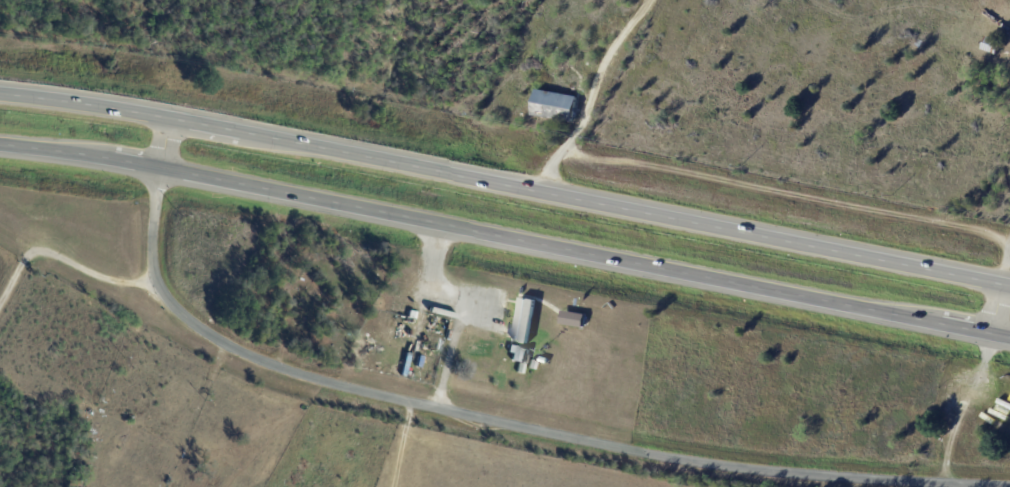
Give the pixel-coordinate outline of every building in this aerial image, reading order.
[(989,37),(1003,42),(1000,54),(985,50),(989,37)] [(574,97),(577,98),(572,123),(532,116),(537,90),(574,97)] [(533,315),(528,344),(514,342),(522,298),(536,301),(533,315)] [(413,311),(417,312),(415,319),(408,318),(410,310),(413,311)] [(511,362),(515,347),(524,350),(520,364),(511,362)] [(83,477),(82,486),(64,486),(66,475),(83,477)] [(187,481),(184,486),(178,486),(171,484),(174,476),(187,481)]
